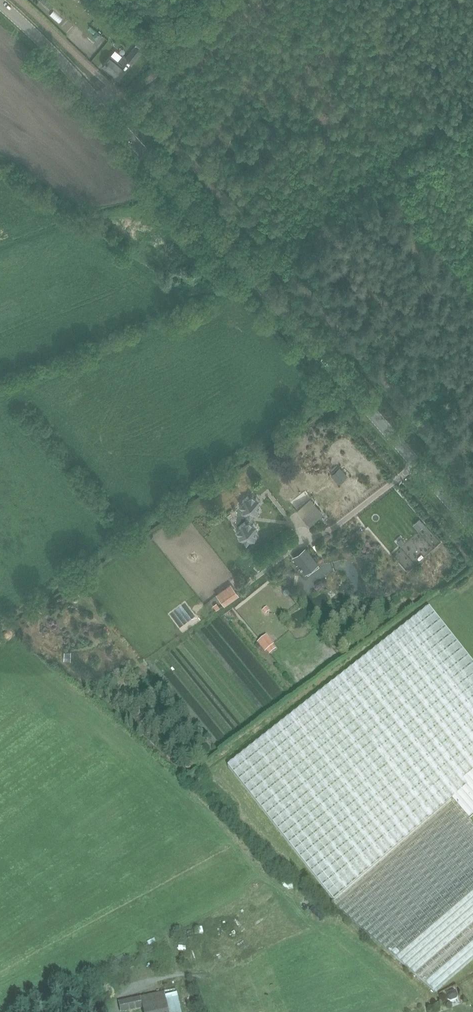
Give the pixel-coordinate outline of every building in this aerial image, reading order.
[(109,58),(102,65),(115,76),(128,60),(133,63),(148,44),(141,39),(126,57),(123,55),(122,55),(118,61),(111,55),(109,58)] [(347,452),(328,470),(336,479),(356,461),(347,452)] [(305,493),(300,497),(305,504),(310,501),(305,493)] [(256,507),(261,503),(257,497),(255,498),(253,495),(250,497),(249,496),(243,500),(244,502),(240,504),(243,507),(241,508),(246,514),(247,513),(248,515),(246,516),(247,518),(246,519),(247,521),(246,522),(245,521),(239,525),(241,528),(238,531),(240,534),(239,535),(243,541),(244,540),(247,543),(250,541),(251,542),(257,537),(253,533),(258,529),(253,523),(252,524),(251,523),(253,521),(252,519),(253,518),(252,516),(253,515),(254,516),(260,511),(256,507)] [(294,557),(299,564),(297,566),(299,569),(300,568),(301,569),(302,569),(305,573),(317,564),(305,549),(304,550),(302,551),(294,557)] [(231,585),(217,594),(224,604),(238,595),(236,592),(231,585)] [(334,903),(451,799),(469,821),(472,817),(472,663),(429,608),(227,767),(334,903)] [(262,630),(251,638),(263,652),(273,644),(262,630)] [(446,987),(441,992),(445,998),(451,993),(446,987)] [(124,1001),(126,1011),(146,1008),(147,1011),(169,1011),(165,993),(124,1001)]
